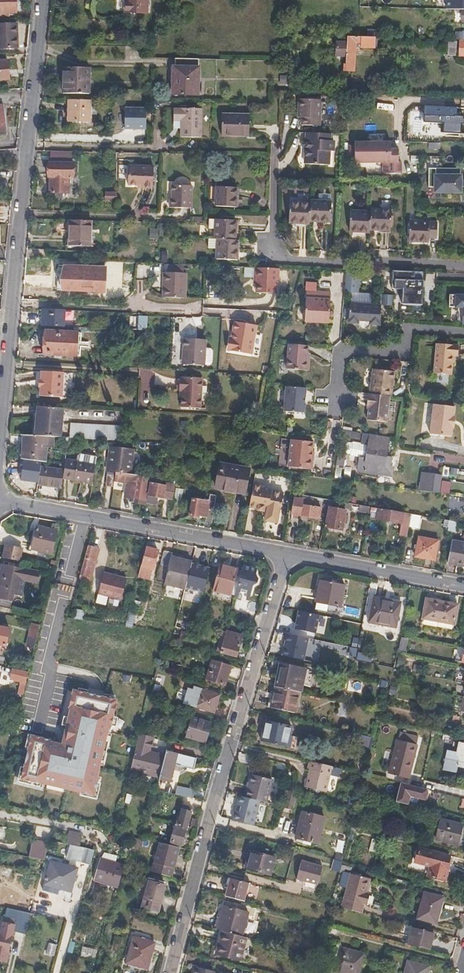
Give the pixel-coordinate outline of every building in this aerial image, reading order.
[(16,0),(0,0),(0,16),(7,16),(7,14),(16,14),(16,0)] [(124,12),(146,12),(146,0),(124,0),(124,12)] [(449,9),(462,10),(463,10),(463,0),(449,0),(449,9)] [(17,24),(0,24),(0,46),(17,46),(17,24)] [(374,47),(374,37),(347,36),(346,64),(345,64),(345,71),(354,71),(354,47),(374,47)] [(456,54),(456,41),(448,40),(448,54),(456,54)] [(197,95),(198,58),(176,57),(175,66),(173,66),(173,95),(197,95)] [(10,60),(0,60),(0,80),(10,80),(10,60)] [(89,93),(89,67),(64,67),(64,93),(89,93)] [(317,124),(318,98),(300,98),(299,116),(303,116),(303,124),(317,124)] [(90,120),(90,99),(69,99),(69,120),(90,120)] [(201,136),(201,108),(173,107),(173,119),(180,120),(180,136),(201,136)] [(145,128),(145,110),(124,110),(123,128),(145,128)] [(249,135),(249,115),(222,114),(221,134),(249,135)] [(454,121),(428,121),(427,130),(410,129),(410,142),(428,142),(428,149),(440,150),(440,142),(440,139),(454,139),(454,121)] [(317,164),(317,133),(310,133),(310,148),(307,148),(306,164),(317,164)] [(329,165),(329,152),(334,153),(334,141),(331,141),(331,134),(317,133),(317,164),(329,165)] [(371,163),(371,143),(355,143),(355,163),(371,163)] [(398,162),(398,151),(391,150),(391,143),(371,143),(371,163),(384,163),(384,174),(401,174),(401,163),(398,162)] [(72,176),(72,162),(71,162),(71,151),(48,151),(49,162),(48,162),(48,176),(50,176),(49,192),(55,192),(54,197),(62,197),(62,192),(69,192),(69,176),(72,176)] [(128,183),(137,184),(137,188),(152,189),(153,167),(128,165),(128,183)] [(459,169),(459,176),(435,176),(435,168),(428,168),(428,187),(435,187),(435,192),(460,192),(460,187),(463,187),(463,169),(459,169)] [(173,185),(172,200),(169,200),(168,208),(172,208),(191,209),(191,186),(173,185)] [(236,207),(236,187),(216,187),(216,206),(236,207)] [(116,205),(116,199),(116,192),(106,192),(106,205),(116,205)] [(329,222),(330,201),(309,200),(309,203),(309,222),(329,222)] [(309,222),(309,203),(290,203),(289,223),(309,224),(309,222)] [(389,232),(390,211),(369,210),(369,213),(369,231),(389,232)] [(369,231),(369,213),(349,212),(348,233),(368,234),(369,231)] [(90,247),(91,220),(70,219),(70,233),(69,246),(90,247)] [(235,221),(214,220),(209,220),(209,231),(214,231),(214,240),(216,240),(234,240),(235,221)] [(436,238),(437,222),(409,222),(408,241),(428,242),(428,238),(436,238)] [(149,228),(148,238),(158,238),(159,228),(149,228)] [(236,260),(237,240),(234,240),(216,240),(214,240),(208,239),(207,250),(216,250),(216,259),(236,260)] [(104,287),(105,268),(135,269),(135,262),(67,259),(66,286),(84,287),(104,287)] [(184,298),(185,273),(183,272),(183,265),(166,264),(166,272),(162,272),(162,297),(184,298)] [(254,286),(256,286),(256,294),(275,295),(275,283),(279,283),(280,269),(254,268),(254,286)] [(422,280),(420,280),(414,280),(414,271),(392,271),(392,288),(402,289),(402,303),(422,304),(422,280)] [(358,272),(345,272),(344,292),(345,293),(356,293),(358,272)] [(330,292),(309,291),(309,299),(304,299),(304,322),(329,323),(330,292)] [(372,294),(356,293),(356,304),(372,305),(372,294)] [(392,306),(392,295),(381,294),(381,299),(380,305),(392,306)] [(449,294),(449,307),(463,307),(463,324),(463,295),(449,294)] [(380,324),(380,305),(372,305),(356,304),(349,303),(349,323),(357,323),(359,326),(361,329),(365,330),(366,330),(368,329),(370,327),(371,324),(380,324)] [(63,326),(65,309),(46,308),(46,313),(45,325),(63,326)] [(146,330),(147,316),(130,315),(129,329),(146,330)] [(233,323),(231,341),(229,350),(252,354),(256,326),(233,323)] [(80,356),(81,332),(45,331),(44,355),(80,356)] [(211,361),(212,352),(210,349),(205,349),(205,340),(183,339),(182,364),(204,366),(204,364),(209,364),(211,361)] [(309,372),(310,360),(308,360),(309,346),(288,344),(286,370),(309,372)] [(456,361),(456,355),(458,355),(458,345),(435,344),(433,374),(451,375),(452,361),(456,361)] [(142,368),(139,375),(151,381),(154,374),(142,368)] [(393,388),(395,371),(373,369),(370,394),(389,396),(391,396),(391,388),(393,388)] [(61,398),(63,373),(39,371),(39,379),(37,379),(36,388),(39,388),(38,396),(61,398)] [(178,398),(182,398),(181,409),(201,410),(202,378),(183,378),(183,379),(179,379),(178,398)] [(305,414),(306,388),(285,387),(284,412),(305,414)] [(387,422),(389,396),(370,394),(367,393),(366,409),(369,409),(367,420),(387,422)] [(454,427),(455,415),(453,415),(454,406),(433,404),(430,434),(451,436),(452,427),(454,427)] [(61,436),(63,408),(37,406),(35,434),(54,435),(61,436)] [(122,439),(123,425),(72,422),(71,436),(100,438),(122,439)] [(387,467),(390,439),(378,438),(378,436),(364,433),(363,444),(354,443),(352,443),(347,444),(346,451),(347,453),(349,454),(351,454),(352,456),(361,457),(361,461),(359,461),(358,463),(358,468),(360,469),(360,472),(394,477),(394,471),(392,468),(387,467)] [(53,445),(54,435),(35,434),(25,434),(24,448),(24,458),(41,460),(45,461),(46,445),(53,445)] [(313,442),(298,441),(293,440),(289,468),(313,471),(315,452),(312,452),(313,442)] [(106,472),(110,472),(115,473),(130,475),(134,449),(110,446),(106,472)] [(78,454),(77,459),(65,457),(63,470),(62,478),(91,483),(96,454),(80,452),(78,454)] [(344,467),(345,456),(339,455),(337,465),(344,467)] [(62,478),(63,470),(40,467),(41,460),(24,458),(23,458),(20,479),(38,481),(38,484),(61,487),(62,478)] [(245,494),(250,470),(220,465),(216,489),(245,494)] [(134,499),(138,476),(130,475),(115,473),(114,481),(126,482),(124,497),(134,499)] [(420,491),(426,491),(440,493),(442,477),(427,476),(421,475),(420,491)] [(134,499),(136,500),(136,504),(146,505),(146,503),(146,501),(150,477),(138,476),(134,499)] [(172,499),(174,489),(175,485),(165,484),(164,486),(161,486),(162,479),(150,477),(146,501),(146,503),(157,504),(158,497),(172,499)] [(273,488),(263,486),(254,484),(249,507),(258,509),(257,511),(263,512),(264,510),(267,510),(265,521),(277,523),(278,513),(280,513),(284,494),(272,491),(273,488)] [(211,523),(216,496),(209,495),(208,503),(191,500),(188,516),(198,517),(198,515),(205,517),(204,522),(211,523)] [(300,515),(301,505),(302,500),(293,498),(291,514),(300,515)] [(319,514),(320,508),(301,505),(300,515),(317,518),(317,514),(319,514)] [(369,513),(370,507),(359,505),(358,511),(369,513)] [(408,527),(411,514),(370,507),(369,513),(368,518),(401,523),(399,534),(406,536),(408,527)] [(341,531),(344,511),(329,508),(326,528),(341,531)] [(419,528),(421,515),(411,514),(408,527),(419,528)] [(443,519),(442,529),(455,531),(456,521),(443,519)] [(51,553),(57,530),(37,525),(31,548),(51,553)] [(91,578),(99,549),(95,547),(98,536),(91,534),(80,574),(91,578)] [(433,560),(437,541),(418,537),(414,556),(433,560)] [(451,542),(447,563),(460,565),(463,566),(463,544),(451,542)] [(19,560),(22,548),(6,544),(3,557),(19,560)] [(151,580),(159,550),(153,548),(153,547),(153,546),(148,544),(143,565),(141,564),(138,576),(151,580)] [(169,564),(171,557),(172,552),(165,550),(158,578),(165,580),(169,564)] [(186,588),(192,562),(171,557),(169,564),(165,582),(186,588)] [(33,570),(1,563),(0,570),(0,589),(1,590),(0,593),(0,605),(11,608),(13,594),(21,596),(24,580),(37,582),(39,571),(33,570)] [(231,594),(238,570),(221,565),(214,590),(231,594)] [(250,594),(253,584),(257,582),(258,578),(256,573),(257,569),(243,565),(237,590),(250,594)] [(98,594),(96,602),(106,605),(108,597),(121,600),(127,579),(104,573),(98,594)] [(340,606),(344,585),(320,580),(316,601),(340,606)] [(396,628),(401,603),(374,597),(369,622),(396,628)] [(458,604),(451,603),(441,602),(427,599),(424,618),(455,623),(458,604)] [(320,615),(299,611),(295,629),(316,633),(320,615)] [(238,620),(240,617),(238,614),(230,612),(229,618),(238,620)] [(34,648),(39,627),(31,624),(26,646),(34,648)] [(9,627),(0,625),(0,641),(6,642),(9,627)] [(216,650),(219,651),(236,656),(242,635),(225,631),(225,632),(221,631),(216,650)] [(309,638),(288,634),(283,655),(304,660),(309,638)] [(395,666),(403,668),(405,656),(397,655),(395,666)] [(225,683),(230,666),(213,660),(207,678),(225,683)] [(299,691),(303,670),(279,664),(275,686),(276,687),(296,691),(299,691)] [(20,681),(20,684),(17,693),(22,694),(28,671),(12,668),(10,678),(20,681)] [(396,695),(397,688),(391,686),(389,694),(396,695)] [(291,712),(296,691),(276,687),(272,707),(291,712)] [(215,712),(220,694),(197,688),(191,705),(215,712)] [(86,693),(74,691),(65,732),(66,734),(64,746),(49,743),(50,740),(33,737),(24,776),(85,790),(92,791),(96,787),(103,760),(101,759),(105,740),(107,740),(112,715),(114,716),(118,700),(104,697),(104,696),(87,692),(86,693)] [(205,742),(211,723),(191,717),(185,736),(205,742)] [(289,735),(291,725),(265,720),(261,741),(295,748),(297,737),(289,735)] [(408,778),(417,744),(415,744),(418,737),(401,732),(399,739),(397,739),(388,773),(408,778)] [(153,737),(139,733),(136,748),(149,751),(153,737)] [(367,750),(371,736),(357,733),(356,741),(363,743),(362,749),(367,750)] [(458,742),(449,740),(443,768),(455,771),(457,764),(463,766),(463,738),(459,737),(459,741),(458,742)] [(159,776),(165,755),(149,751),(136,748),(131,769),(159,776)] [(170,780),(175,763),(194,768),(197,758),(167,750),(165,755),(159,776),(170,780)] [(312,771),(310,779),(308,787),(325,791),(331,771),(339,774),(340,769),(311,761),(309,770),(312,771)] [(265,802),(271,779),(252,774),(246,797),(260,801),(265,802)] [(416,806),(418,797),(423,798),(426,789),(400,783),(395,801),(406,803),(416,806)] [(193,798),(195,789),(176,785),(174,793),(193,798)] [(292,808),(296,792),(287,790),(283,805),(292,808)] [(246,797),(239,796),(233,819),(253,825),(260,801),(246,797)] [(182,804),(180,808),(176,823),(187,826),(193,807),(182,804)] [(317,842),(324,816),(302,811),(295,837),(317,842)] [(458,843),(462,824),(440,819),(436,838),(458,843)] [(182,844),(187,826),(176,823),(173,835),(174,836),(173,842),(182,844)] [(79,845),(80,833),(69,831),(67,843),(79,845)] [(133,836),(130,846),(140,849),(143,839),(133,836)] [(152,871),(161,873),(170,876),(178,846),(169,844),(160,841),(152,871)] [(44,860),(47,849),(32,846),(30,857),(44,860)] [(89,863),(94,849),(86,847),(81,861),(89,863)] [(270,874),(274,856),(250,850),(246,867),(270,874)] [(93,879),(102,882),(116,886),(123,863),(114,860),(116,854),(103,851),(99,856),(93,879)] [(447,870),(445,869),(447,860),(418,852),(415,862),(430,866),(426,880),(443,884),(447,870)] [(338,872),(341,861),(333,859),(330,870),(338,872)] [(318,883),(321,865),(301,860),(297,878),(318,883)] [(60,894),(61,888),(72,891),(78,867),(50,861),(44,883),(45,883),(43,890),(60,894)] [(368,877),(350,872),(344,870),(340,885),(346,886),(343,898),(342,897),(339,907),(361,912),(363,903),(366,904),(368,892),(364,891),(368,877)] [(243,900),(248,882),(231,878),(226,895),(243,900)] [(163,910),(170,885),(148,879),(142,904),(163,910)] [(436,923),(443,897),(424,892),(417,918),(436,923)] [(242,935),(249,912),(223,906),(217,928),(223,930),(242,935)] [(9,942),(10,942),(14,924),(2,922),(0,931),(0,961),(6,962),(9,950),(7,949),(9,942)] [(427,949),(432,931),(400,923),(398,931),(409,935),(407,944),(427,949)] [(241,960),(247,936),(242,935),(223,930),(220,941),(216,954),(241,960)] [(147,968),(155,941),(133,935),(125,961),(147,968)] [(117,952),(121,938),(115,936),(110,949),(117,952)] [(326,954),(330,941),(323,939),(320,952),(326,954)] [(52,956),(56,945),(48,942),(45,953),(52,956)] [(359,971),(363,954),(339,947),(340,943),(337,943),(333,957),(336,958),(335,965),(359,971)] [(94,957),(96,950),(91,949),(90,950),(82,947),(81,953),(83,954),(94,957)] [(427,967),(406,961),(403,972),(426,972),(427,967)]
